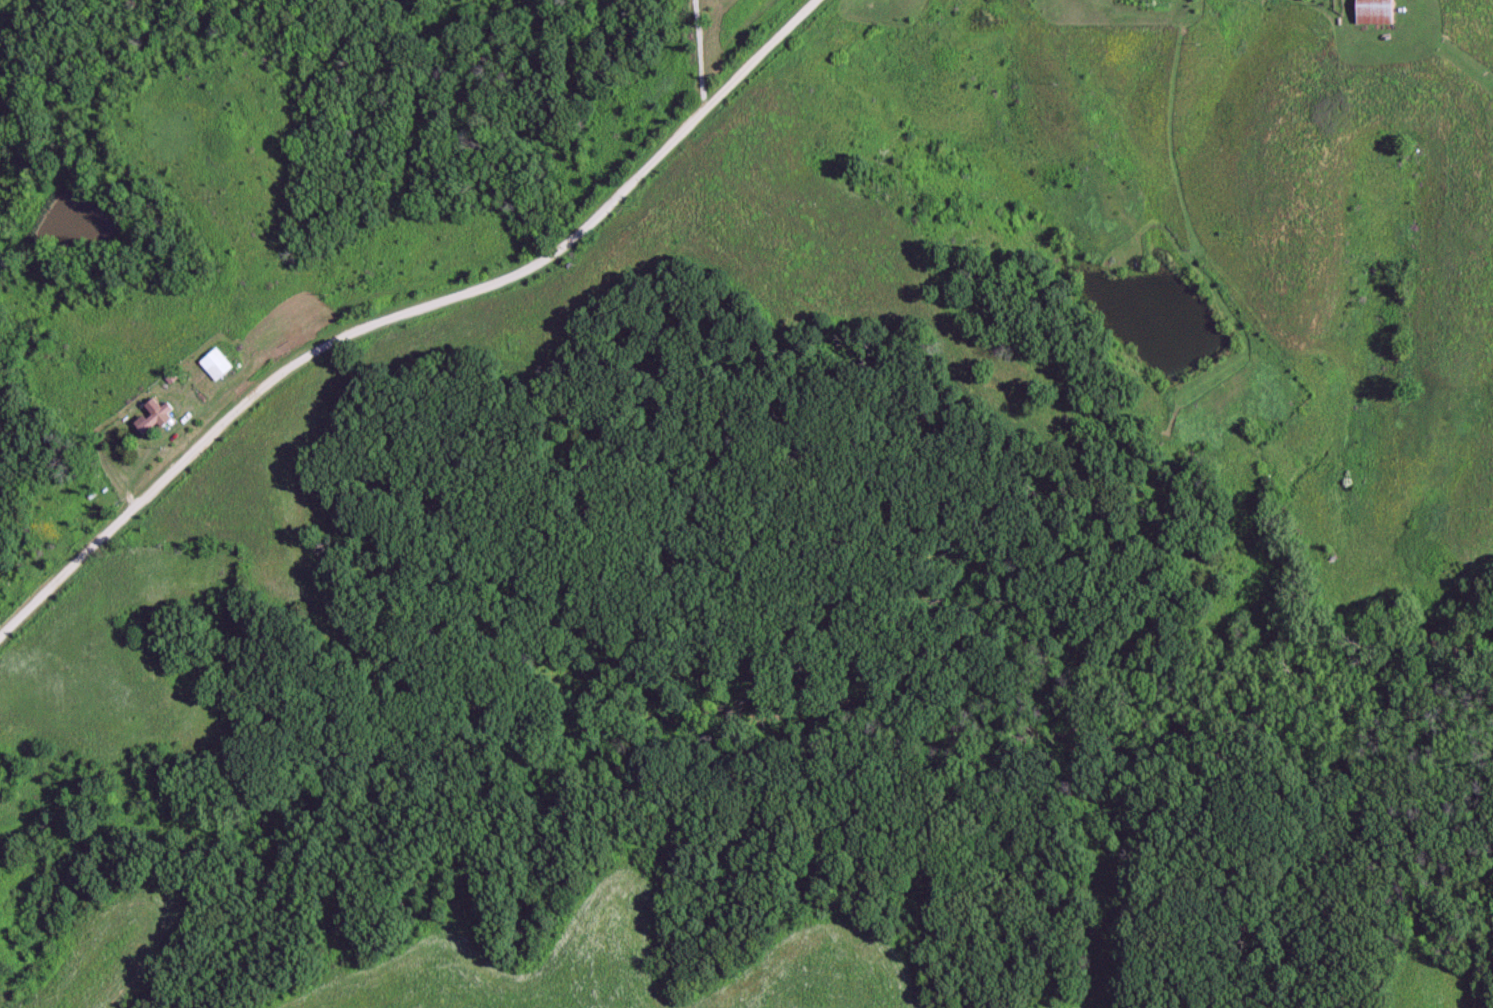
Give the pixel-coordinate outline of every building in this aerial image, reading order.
[(1354,26),(1391,26),(1391,0),(1354,0),(1354,26)] [(222,377),(232,367),(214,348),(204,357),(222,377)] [(143,438),(173,413),(164,401),(133,425),(143,438)]
